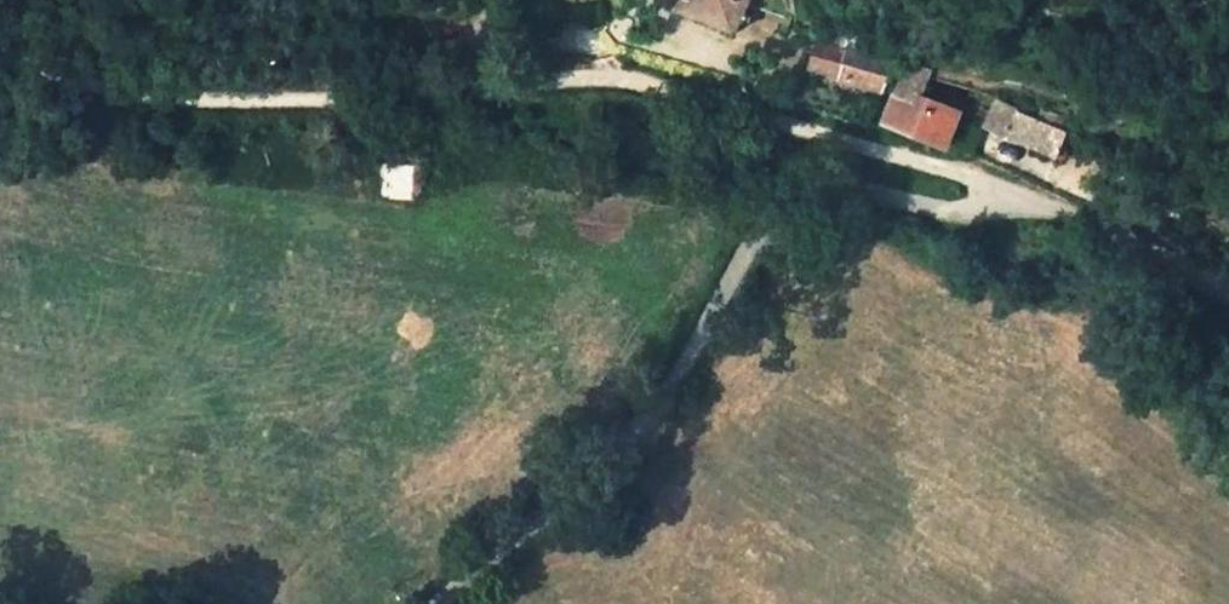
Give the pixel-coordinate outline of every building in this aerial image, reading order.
[(744,6),(747,0),(680,0),(676,9),(731,35),(744,6)] [(744,6),(783,23),(779,0),(747,0),(744,6)] [(837,86),(882,104),(895,75),(850,56),(847,61),(818,48),(809,68),(840,80),(837,86)] [(920,141),(948,152),(958,123),(915,105),(927,72),(911,65),(885,127),(920,141)] [(990,127),(1058,162),(1069,136),(998,105),(990,127)] [(418,198),(419,168),(384,166),(383,197),(418,198)]
